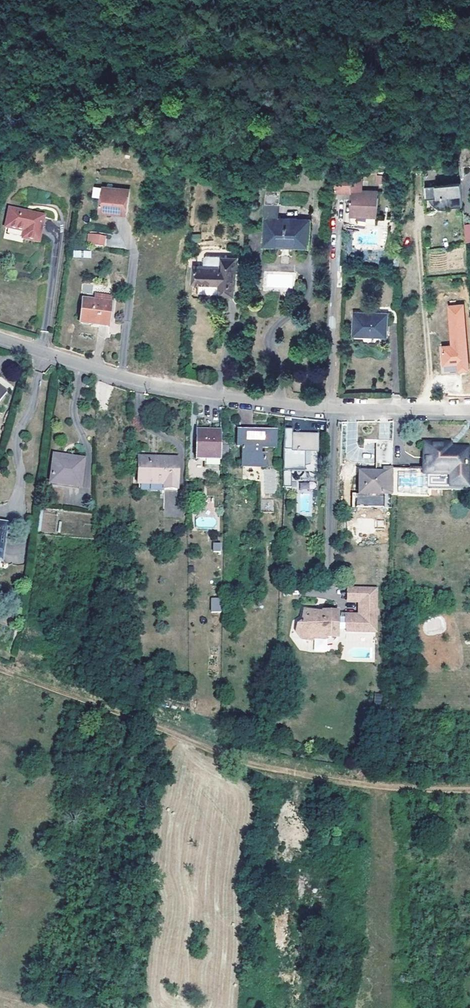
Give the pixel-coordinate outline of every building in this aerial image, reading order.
[(315,164),(314,175),(324,176),(325,165),(315,164)] [(449,206),(462,205),(460,181),(424,185),(426,198),(428,197),(436,207),(449,206)] [(105,186),(102,210),(114,212),(114,209),(119,209),(118,212),(129,213),(132,189),(105,186)] [(350,190),(350,224),(366,224),(366,215),(377,215),(378,190),(350,190)] [(449,208),(449,206),(436,207),(428,197),(426,198),(427,211),(449,208)] [(24,239),(39,241),(45,216),(12,209),(8,228),(26,232),(24,239)] [(266,221),(265,245),(276,245),(276,247),(295,248),(295,246),(307,246),(307,223),(296,223),(296,220),(277,219),(277,221),(266,221)] [(94,234),(92,244),(103,246),(104,235),(94,234)] [(220,294),(234,294),(235,260),(235,259),(222,258),(220,256),(206,256),(204,258),(204,267),(194,267),(194,283),(220,284),(220,294)] [(265,272),(265,287),(294,287),(294,272),(265,272)] [(83,300),(80,323),(108,327),(110,303),(95,301),(83,300)] [(469,372),(464,304),(446,305),(449,345),(439,346),(441,374),(469,372)] [(354,313),(354,335),(387,335),(387,313),(354,313)] [(260,452),(261,447),(275,447),(275,432),(262,431),(262,429),(256,429),(256,436),(237,436),(236,446),(241,446),(241,466),(265,466),(265,453),(260,452)] [(220,460),(220,431),(197,430),(196,459),(220,460)] [(231,431),(220,431),(220,460),(231,460),(231,431)] [(317,464),(318,435),(291,435),(291,464),(317,464)] [(429,489),(437,490),(439,443),(424,443),(422,470),(393,469),(392,495),(392,496),(429,498),(429,489)] [(439,443),(437,490),(466,490),(467,452),(448,451),(449,444),(439,443)] [(83,459),(53,454),(49,483),(79,487),(83,459)] [(177,489),(177,457),(138,456),(138,484),(163,484),(163,489),(177,489)] [(358,494),(392,495),(392,468),(383,468),(383,472),(359,471),(358,494)] [(284,489),(315,488),(315,480),(293,481),(293,473),(302,473),(302,469),(283,469),(284,489)] [(296,493),(297,513),(312,513),(312,493),(296,493)] [(273,500),(260,500),(260,513),(273,513),(273,500)] [(212,542),(212,551),(222,551),(222,542),(212,542)] [(357,603),(357,589),(343,588),(342,603),(357,603)] [(375,589),(357,589),(357,603),(356,618),(332,618),(332,612),(318,611),(317,617),(310,616),(310,613),(299,613),(298,624),(295,628),(294,635),(300,641),(310,642),(313,639),(323,640),(323,637),(335,638),(335,630),(344,630),(344,633),(374,634),(374,618),(376,616),(376,613),(374,611),(375,589)]
